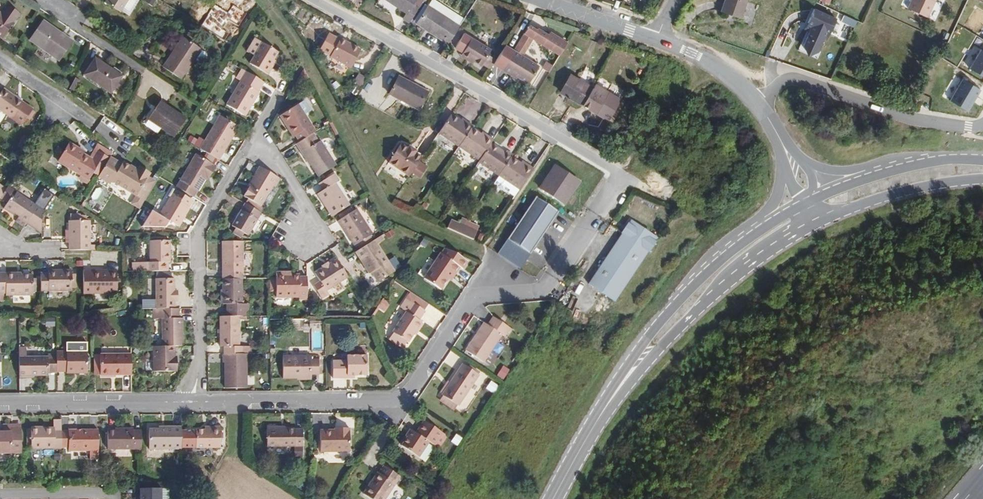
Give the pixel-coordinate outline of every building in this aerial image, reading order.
[(127,0),(106,0),(105,0),(121,10),(127,0)] [(422,0),(390,0),(405,11),(402,16),(408,20),(422,0)] [(748,0),(725,0),(720,15),(741,22),(748,0)] [(938,0),(914,0),(908,13),(927,22),(938,0)] [(21,12),(9,4),(3,14),(0,12),(0,36),(4,38),(21,12)] [(447,42),(459,25),(428,5),(416,22),(426,28),(427,26),(429,28),(428,30),(447,42)] [(309,13),(302,8),(296,17),(303,21),(309,13)] [(813,10),(804,31),(808,33),(802,46),(806,58),(808,59),(818,56),(824,43),(827,44),(838,20),(813,10)] [(858,21),(844,15),(841,22),(856,28),(858,21)] [(74,40),(42,19),(28,40),(59,61),(74,40)] [(566,41),(550,31),(548,34),(537,27),(536,28),(529,24),(524,32),(533,38),(559,54),(566,41)] [(455,46),(461,50),(471,35),(465,31),(455,46)] [(524,32),(513,49),(522,54),(533,38),(524,32)] [(487,52),(490,47),(471,34),(471,35),(461,50),(458,54),(470,62),(473,58),(480,63),(481,62),(485,65),(488,66),(494,57),(492,55),(487,52)] [(183,78),(201,48),(181,37),(163,66),(183,78)] [(254,54),(261,41),(254,38),(247,51),(254,54)] [(350,67),(360,50),(339,38),(329,55),(350,67)] [(268,65),(272,57),(277,50),(261,41),(254,54),(250,62),(268,72),(271,66),(268,65)] [(494,63),(504,69),(509,72),(510,71),(528,82),(539,66),(522,54),(513,49),(506,44),(494,63)] [(964,64),(969,66),(980,49),(975,46),(964,64)] [(982,49),(969,73),(982,81),(982,50),(982,49)] [(122,74),(96,56),(83,73),(111,92),(122,74)] [(553,65),(546,60),(542,66),(549,71),(553,65)] [(227,105),(242,114),(245,115),(250,107),(258,93),(258,91),(263,82),(245,71),(239,83),(227,105)] [(312,82),(306,71),(300,82),(306,86),(312,82)] [(596,111),(609,88),(596,81),(594,84),(571,71),(560,91),(596,111)] [(368,78),(359,72),(353,81),(362,87),(368,78)] [(419,108),(429,89),(400,74),(390,94),(419,108)] [(73,90),(79,79),(75,77),(69,87),(73,90)] [(952,79),(944,96),(951,99),(958,82),(952,79)] [(979,90),(963,81),(950,104),(967,113),(979,90)] [(34,109),(22,100),(23,99),(3,85),(1,88),(0,87),(0,108),(24,124),(34,109)] [(174,137),(188,117),(161,99),(147,119),(174,137)] [(315,130),(303,111),(297,101),(279,112),(285,122),(292,134),(294,132),(299,140),(312,132),(315,130)] [(307,112),(301,102),(297,101),(303,111),(307,112)] [(217,159),(237,125),(219,114),(199,148),(217,159)] [(452,152),(465,132),(467,130),(455,122),(453,124),(445,119),(432,139),(452,152)] [(335,164),(319,139),(317,140),(312,132),(299,140),(295,142),(300,150),(302,149),(318,175),(335,164)] [(473,166),(485,147),(487,144),(475,136),(474,138),(465,132),(452,152),(473,166)] [(81,174),(78,179),(86,183),(93,171),(99,174),(110,155),(112,150),(97,142),(90,156),(83,152),(84,150),(70,141),(68,144),(67,144),(57,161),(81,174)] [(420,160),(422,156),(415,152),(415,149),(409,145),(406,147),(400,142),(388,161),(410,175),(412,172),(420,160)] [(492,180),(505,160),(506,159),(499,154),(497,158),(493,156),(495,153),(485,147),(473,166),(472,167),(492,180)] [(210,174),(216,164),(196,152),(177,186),(192,195),(196,188),(198,188),(204,178),(207,172),(210,174)] [(152,171),(138,164),(136,168),(110,155),(99,174),(98,177),(110,183),(135,194),(140,185),(151,191),(157,179),(150,175),(152,171)] [(428,166),(420,160),(412,172),(420,178),(428,166)] [(512,194),(527,172),(517,165),(513,165),(505,160),(492,180),(493,181),(512,194)] [(578,182),(580,179),(554,162),(538,187),(564,204),(578,182)] [(261,204),(271,186),(275,188),(280,177),(258,165),(253,174),(254,175),(244,193),(248,197),(244,203),(260,212),(264,205),(261,204)] [(349,204),(335,181),(339,179),(335,172),(319,181),(323,188),(318,191),(332,214),(349,204)] [(512,195),(512,194),(493,181),(486,191),(505,204),(512,195)] [(17,191),(8,185),(7,187),(0,197),(6,201),(10,194),(14,196),(17,191)] [(141,207),(151,191),(140,185),(135,194),(130,201),(141,207)] [(189,207),(188,204),(192,198),(171,186),(167,193),(170,195),(159,215),(168,219),(178,226),(189,207)] [(44,210),(17,191),(14,196),(10,194),(6,201),(3,207),(17,215),(15,222),(23,227),(27,223),(41,234),(42,213),(44,210)] [(531,253),(559,210),(535,195),(507,237),(531,253)] [(246,234),(260,212),(244,203),(231,225),(235,227),(242,232),(246,234)] [(168,219),(159,215),(150,209),(142,223),(164,225),(168,219)] [(372,232),(357,209),(339,221),(348,235),(351,233),(357,242),(359,240),(363,246),(372,239),(369,234),(372,232)] [(89,250),(89,218),(86,218),(86,214),(70,214),(70,218),(68,218),(68,250),(89,250)] [(459,224),(465,226),(468,220),(462,218),(459,224)] [(477,231),(465,226),(459,224),(451,220),(447,229),(473,240),(477,231)] [(468,220),(465,226),(477,231),(479,225),(468,220)] [(616,301),(657,237),(631,220),(622,233),(589,284),(616,301)] [(240,236),(242,232),(235,227),(232,231),(240,236)] [(387,236),(384,232),(376,237),(380,241),(387,236)] [(357,242),(351,233),(348,235),(354,244),(357,242)] [(423,236),(418,244),(425,248),(430,240),(423,236)] [(391,258),(380,241),(376,237),(372,239),(363,246),(358,249),(373,270),(375,269),(381,279),(396,269),(390,259),(391,258)] [(526,261),(531,253),(507,237),(497,252),(521,268),(526,261)] [(169,260),(169,239),(150,239),(150,260),(130,260),(130,270),(168,270),(168,260),(169,260)] [(242,278),(241,240),(221,241),(221,278),(241,278),(242,278)] [(462,265),(467,258),(456,250),(445,246),(442,251),(441,250),(425,275),(441,286),(448,275),(451,277),(460,264),(462,265)] [(328,289),(351,276),(340,258),(331,263),(330,260),(321,265),(323,268),(317,272),(321,280),(315,283),(323,297),(330,292),(328,289)] [(71,290),(71,268),(48,269),(48,273),(41,273),(41,290),(71,290)] [(116,292),(116,271),(97,271),(97,268),(84,268),(84,292),(116,292)] [(306,298),(307,276),(299,276),(299,273),(291,273),(291,271),(275,271),(275,295),(298,295),(298,298),(306,298)] [(32,276),(14,276),(14,272),(0,272),(0,293),(4,293),(4,295),(32,295),(32,276)] [(178,295),(178,285),(175,285),(174,275),(155,275),(155,300),(146,300),(146,306),(153,306),(175,305),(175,295),(178,295)] [(242,302),(241,278),(221,278),(222,303),(226,303),(226,315),(240,315),(244,315),(244,302),(242,302)] [(419,305),(424,297),(410,288),(405,296),(411,299),(419,305)] [(406,307),(411,299),(405,296),(401,302),(403,304),(403,305),(406,307)] [(391,302),(383,298),(378,307),(385,311),(391,302)] [(418,317),(423,308),(419,305),(411,299),(406,307),(392,328),(393,328),(407,337),(409,338),(420,319),(418,317)] [(183,343),(183,315),(180,315),(180,305),(175,305),(153,306),(153,317),(162,317),(162,343),(174,343),(183,343)] [(240,344),(240,315),(226,315),(220,315),(220,344),(223,344),(223,353),(247,353),(250,353),(250,344),(240,344)] [(483,361),(501,334),(503,336),(509,327),(492,316),(486,325),(483,323),(465,350),(483,361)] [(407,337),(393,328),(389,335),(403,344),(407,337)] [(87,372),(87,341),(65,341),(65,350),(57,351),(57,353),(57,369),(67,370),(67,372),(87,372)] [(174,358),(174,343),(162,343),(153,344),(153,367),(176,367),(176,358),(174,358)] [(45,371),(45,357),(26,356),(26,347),(18,347),(18,356),(18,375),(45,375),(45,371)] [(367,375),(367,352),(347,351),(347,359),(333,359),(333,377),(354,377),(354,374),(367,375)] [(133,374),(132,352),(100,352),(101,372),(101,377),(115,376),(115,374),(133,374)] [(57,369),(57,353),(45,353),(45,357),(45,371),(57,371),(57,369)] [(247,386),(247,353),(223,353),(223,360),(225,360),(226,386),(247,386)] [(319,373),(319,358),(311,358),(311,354),(284,354),(285,377),(312,377),(312,373),(319,373)] [(462,363),(451,379),(449,378),(440,392),(442,393),(441,394),(442,395),(457,405),(458,405),(479,374),(462,363)] [(457,405),(442,395),(438,400),(453,410),(457,405)] [(59,429),(59,419),(51,419),(51,427),(52,427),(52,429),(59,429)] [(439,448),(448,435),(424,419),(415,431),(409,427),(405,433),(408,435),(400,446),(418,458),(429,441),(439,448)] [(221,445),(221,423),(211,423),(211,427),(193,427),(193,445),(221,445)] [(178,446),(178,424),(163,424),(163,426),(146,427),(147,446),(178,446)] [(302,445),(302,428),(287,429),(286,426),(266,426),(267,446),(302,445)] [(350,452),(349,426),(339,426),(339,429),(321,429),(321,453),(350,452)] [(19,427),(11,427),(11,431),(3,431),(0,431),(0,451),(20,451),(19,427)] [(59,445),(59,430),(59,429),(52,429),(52,427),(51,427),(30,427),(30,446),(59,446),(59,445)] [(139,447),(139,430),(133,430),(132,427),(118,427),(118,430),(106,431),(107,447),(139,447)] [(97,448),(97,429),(68,429),(68,430),(59,430),(59,445),(68,445),(68,448),(88,448),(97,448)] [(97,458),(97,448),(88,448),(89,458),(97,458)] [(400,476),(381,464),(361,496),(365,498),(385,498),(400,476)] [(161,487),(140,486),(140,498),(161,498),(161,487)]
